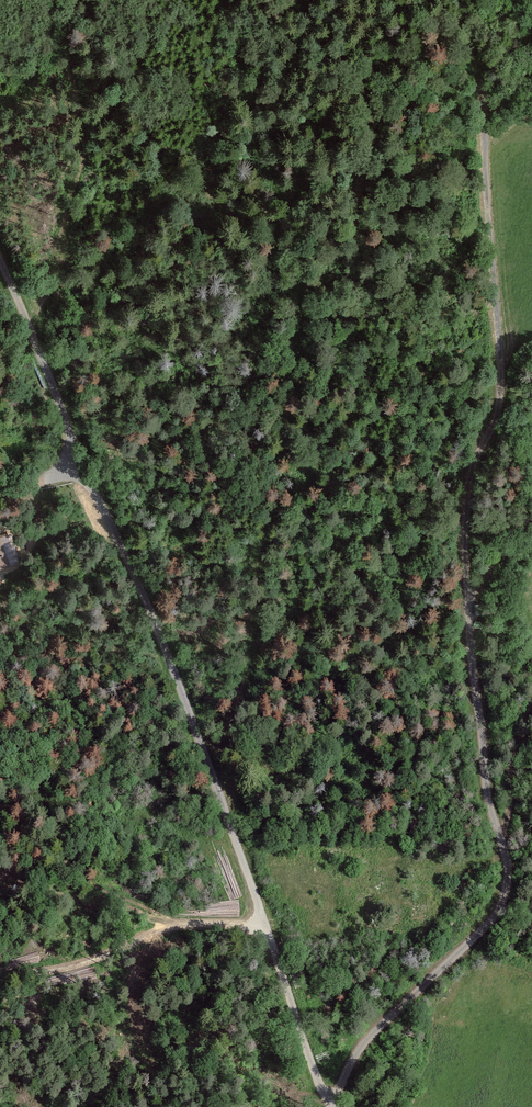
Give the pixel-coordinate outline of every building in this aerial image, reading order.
[(22,560),(12,531),(0,535),(0,567),(22,560)]
